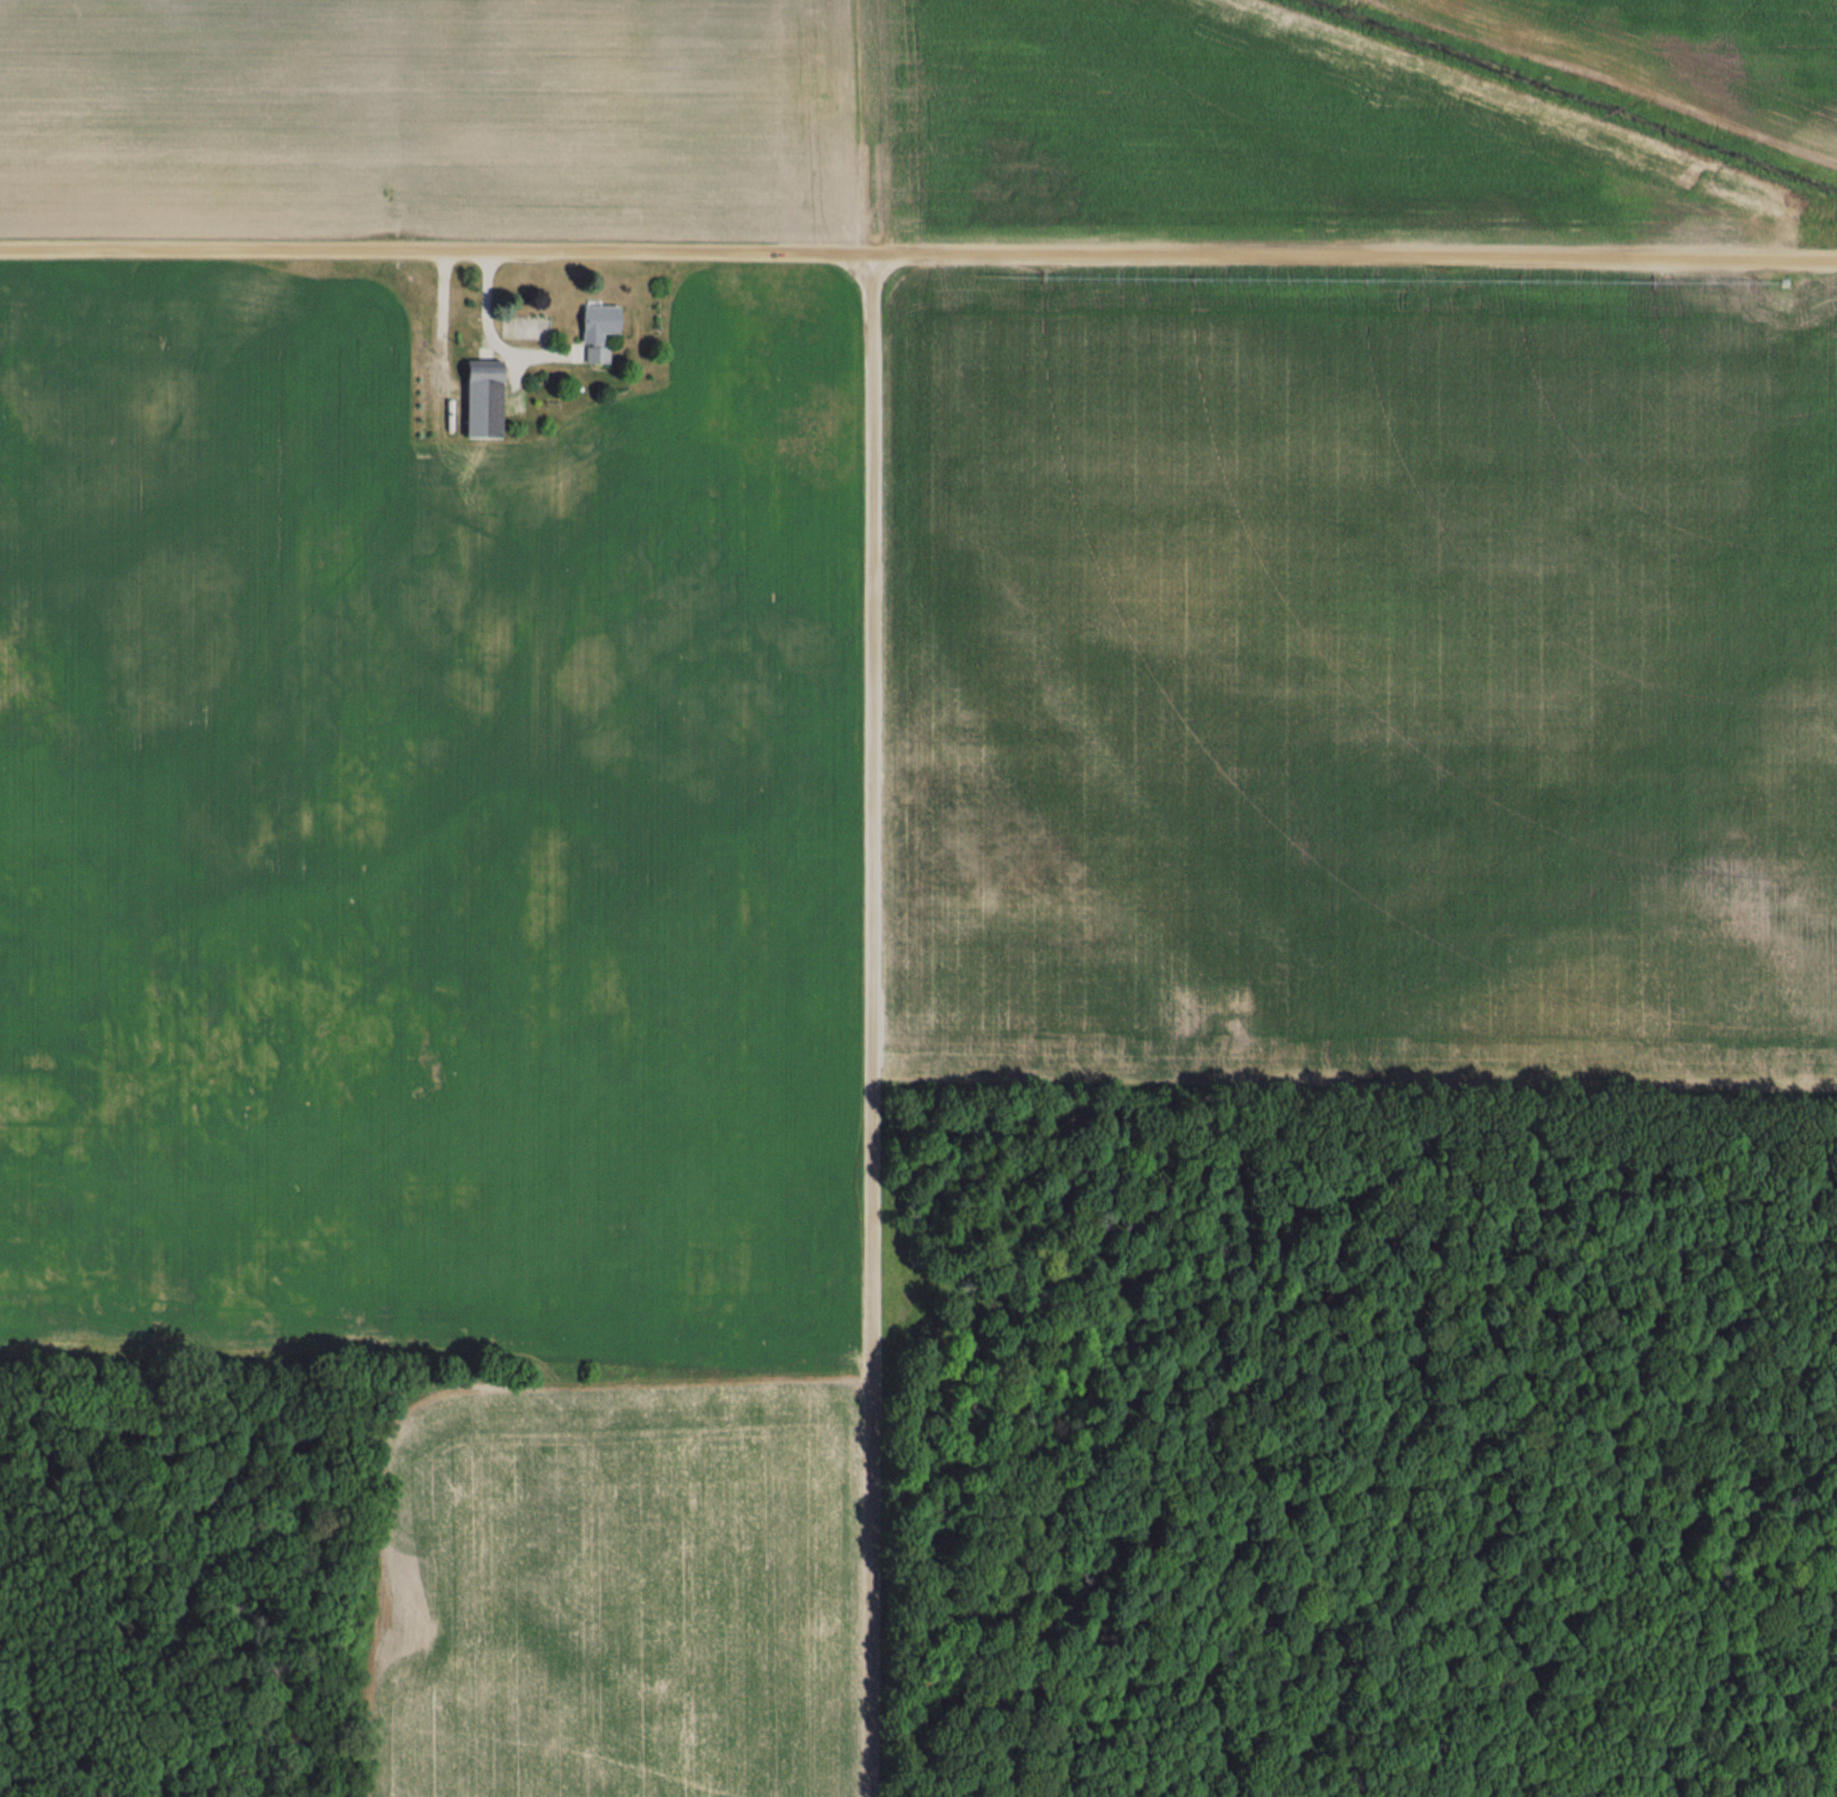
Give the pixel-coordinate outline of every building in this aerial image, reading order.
[(617,335),(617,308),(581,308),(582,365),(606,365),(606,335),(617,335)] [(463,362),(461,439),(500,440),(502,362),(463,362)]
